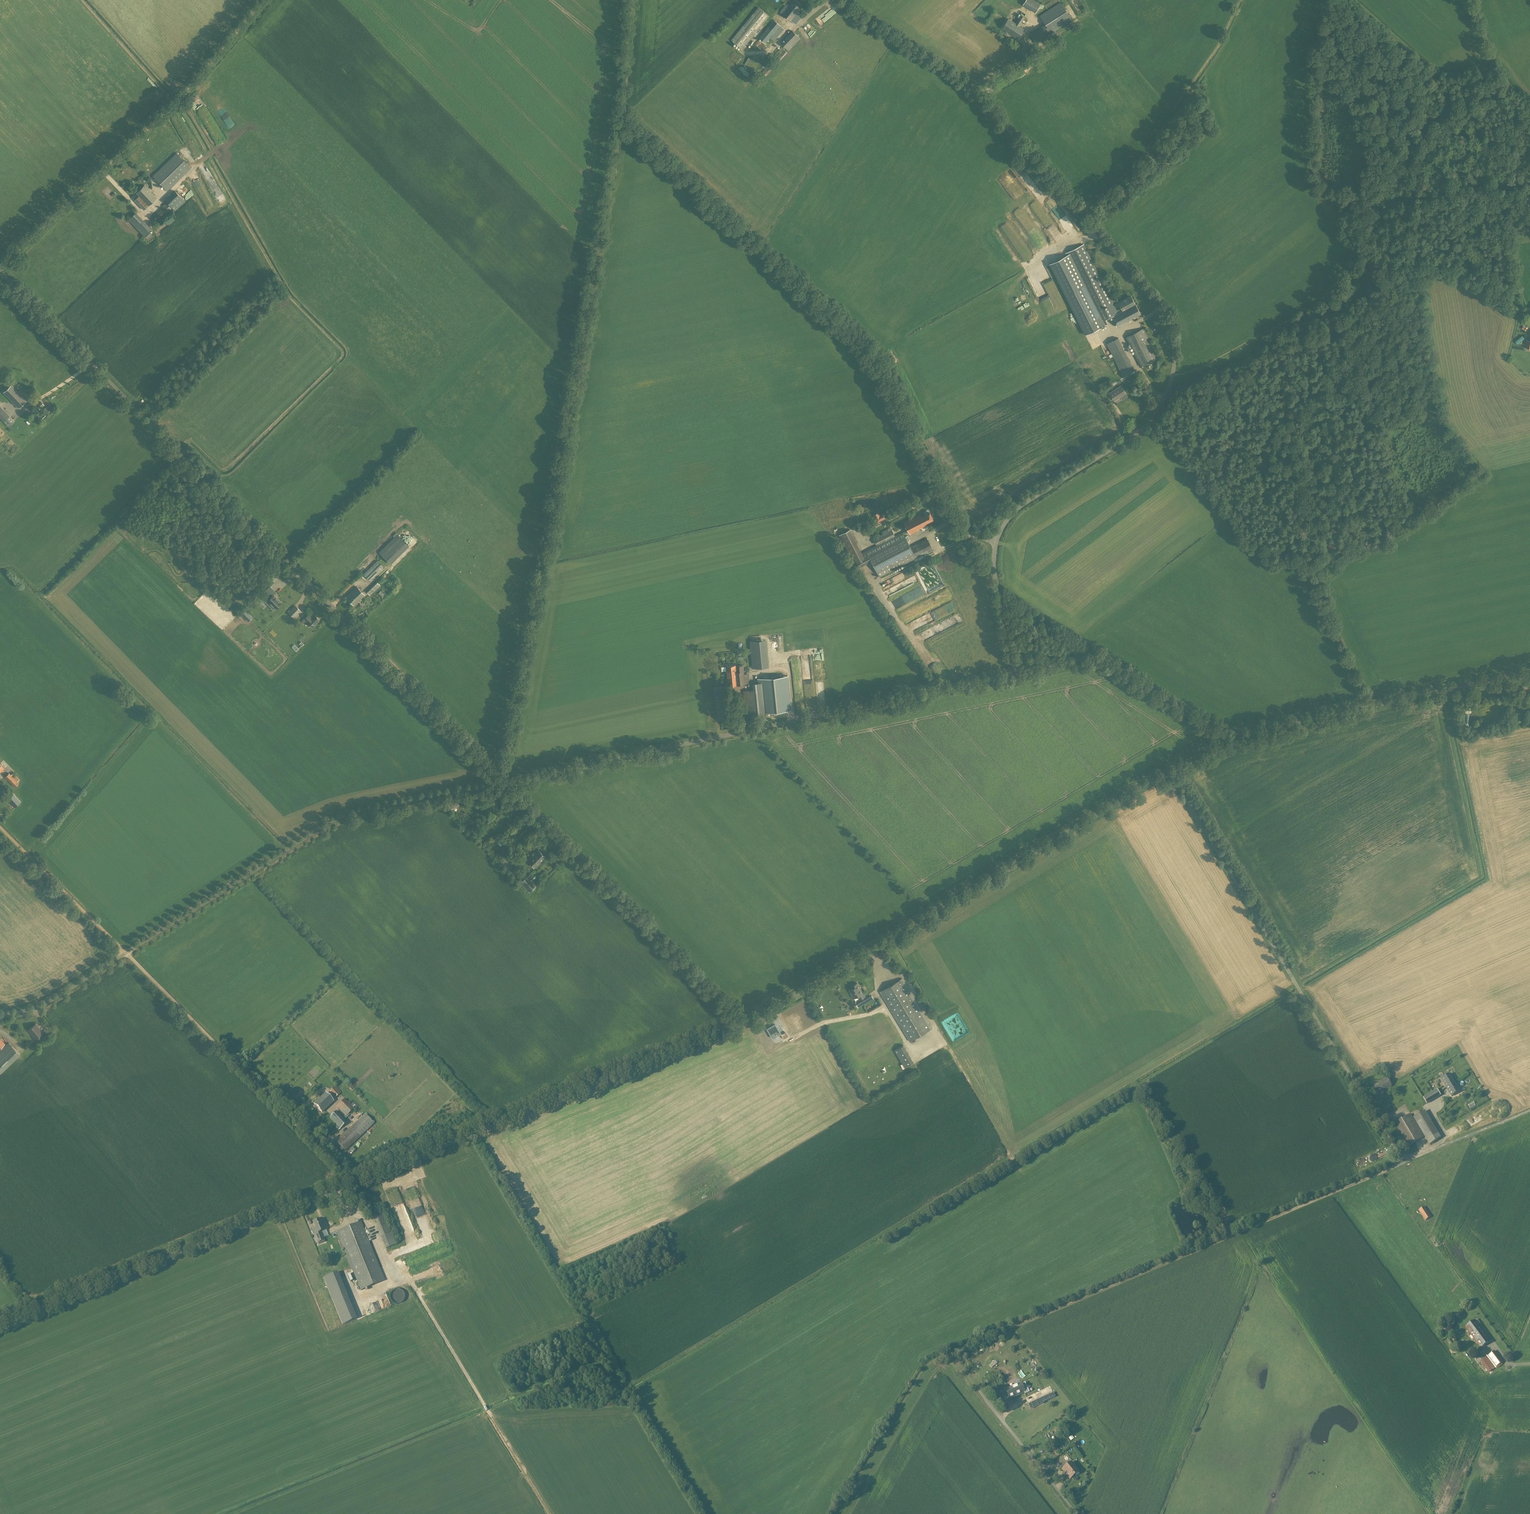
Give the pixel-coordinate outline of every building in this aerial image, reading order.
[(789,5),(787,3),(780,12),(795,24),(802,15),(798,12),(803,5),(797,0),(793,0),(789,5)] [(1035,14),(1041,5),(1034,0),(1027,0),(1023,6),(1035,14)] [(1036,43),(1072,20),(1061,2),(1039,15),(1045,23),(1030,33),(1036,43)] [(742,49),(769,16),(758,7),(731,40),(742,49)] [(1019,25),(1025,17),(1021,14),(1015,23),(1008,18),(1002,28),(1018,38),(1025,29),(1019,25)] [(774,41),(784,28),(774,19),(759,37),(766,43),(770,38),(774,41)] [(787,48),(799,36),(793,30),(785,38),(786,39),(782,44),(787,48)] [(781,60),(787,52),(781,47),(775,54),(781,60)] [(766,76),(779,62),(775,58),(762,72),(766,76)] [(177,153),(169,160),(152,176),(167,191),(184,175),(191,168),(177,153)] [(134,200),(143,209),(144,210),(156,198),(144,185),(136,193),(139,195),(134,200)] [(165,200),(173,209),(175,211),(185,201),(175,191),(165,200)] [(159,220),(171,208),(165,203),(162,206),(163,207),(156,213),(157,213),(154,215),(159,220)] [(144,236),(152,229),(136,212),(128,220),(144,236)] [(1014,233),(1008,238),(1013,243),(1019,238),(1014,233)] [(1105,320),(1112,316),(1110,313),(1117,310),(1113,302),(1115,301),(1102,276),(1100,277),(1084,244),(1065,253),(1066,256),(1049,264),(1084,335),(1107,324),(1105,320)] [(1011,298),(1016,308),(1023,305),(1017,295),(1011,298)] [(1110,313),(1112,316),(1117,327),(1128,321),(1127,321),(1140,314),(1131,296),(1118,302),(1121,308),(1117,310),(1110,313)] [(1141,367),(1159,358),(1144,328),(1126,337),(1141,367)] [(1518,344),(1526,338),(1523,335),(1516,341),(1518,344)] [(1123,376),(1134,370),(1118,337),(1107,343),(1123,376)] [(18,408),(26,400),(12,385),(4,392),(18,408)] [(1122,400),(1128,396),(1121,386),(1109,393),(1114,400),(1118,397),(1119,398),(1120,397),(1122,400)] [(14,421),(0,406),(0,418),(8,427),(14,421)] [(873,513),(877,522),(885,518),(882,514),(880,515),(878,511),(873,513)] [(933,519),(930,512),(921,516),(920,514),(904,522),(910,534),(918,530),(918,529),(921,528),(926,526),(925,523),(933,519)] [(876,545),(895,536),(892,529),(873,539),(876,545)] [(394,537),(378,552),(390,564),(409,545),(396,532),(393,535),(394,537)] [(879,577),(933,549),(927,538),(912,546),(903,532),(854,558),(859,567),(872,561),(879,577)] [(377,561),(371,567),(363,574),(370,581),(383,568),(377,561)] [(370,595),(380,585),(376,581),(365,591),(370,595)] [(354,606),(365,595),(357,587),(346,597),(354,606)] [(273,609),(275,608),(281,602),(273,594),(271,596),(265,591),(260,596),(266,602),(267,600),(270,603),(268,605),(273,609)] [(295,604),(288,611),(293,617),(301,610),(295,604)] [(244,610),(241,613),(248,621),(252,617),(244,610)] [(312,628),(320,620),(314,614),(311,617),(308,614),(304,619),(307,622),(312,628)] [(752,668),(769,667),(767,639),(750,640),(752,668)] [(743,664),(740,665),(736,665),(726,666),(728,686),(749,684),(748,673),(744,673),(743,664)] [(746,714),(790,710),(787,675),(757,678),(758,682),(753,682),(754,689),(744,690),(746,714)] [(19,783),(9,773),(4,777),(15,787),(19,783)] [(15,807),(21,802),(11,791),(5,796),(15,807)] [(451,811),(457,807),(454,802),(448,805),(451,811)] [(536,868),(546,857),(538,849),(528,860),(536,868)] [(508,871),(514,866),(505,857),(500,862),(508,871)] [(529,893),(537,885),(528,875),(520,883),(529,893)] [(910,1042),(932,1028),(902,978),(879,992),(910,1042)] [(860,999),(865,996),(857,983),(851,987),(853,989),(850,991),(854,998),(858,996),(860,999)] [(863,1004),(874,998),(871,994),(860,1000),(863,1004)] [(47,1033),(44,1030),(43,1031),(36,1024),(28,1030),(36,1038),(39,1035),(41,1038),(47,1033)] [(773,1038),(780,1033),(775,1024),(767,1029),(773,1038)] [(786,1031),(781,1034),(782,1036),(784,1039),(789,1036),(786,1031)] [(20,1054),(9,1042),(0,1051),(0,1073),(20,1054)] [(914,1062),(903,1045),(894,1051),(905,1068),(914,1062)] [(1450,1074),(1441,1079),(1452,1097),(1460,1092),(1450,1074)] [(1380,1094),(1379,1094),(1392,1086),(1387,1079),(1375,1086),(1376,1088),(1373,1090),(1376,1096),(1380,1094)] [(341,1092),(335,1086),(330,1090),(336,1096),(341,1092)] [(322,1113),(334,1102),(326,1094),(314,1105),(322,1113)] [(345,1099),(337,1107),(346,1116),(354,1109),(345,1099)] [(330,1118),(337,1126),(335,1127),(338,1130),(347,1122),(336,1111),(330,1118)] [(1414,1118),(1419,1128),(1431,1121),(1425,1111),(1414,1118)] [(345,1151),(374,1124),(365,1114),(336,1142),(345,1151)] [(1406,1148),(1425,1137),(1413,1118),(1411,1114),(1393,1125),(1406,1148)] [(320,1135),(327,1129),(323,1125),(316,1132),(320,1135)] [(1431,1217),(1424,1207),(1419,1210),(1426,1220),(1431,1217)] [(373,1217),(381,1237),(380,1237),(385,1249),(396,1245),(383,1213),(373,1217)] [(324,1241),(323,1237),(321,1233),(327,1230),(325,1225),(322,1226),(320,1220),(313,1223),(315,1228),(312,1229),(312,1230),(311,1231),(313,1235),(314,1234),(316,1240),(318,1243),(319,1245),(325,1242),(324,1241)] [(360,1291),(385,1281),(361,1222),(336,1232),(360,1291)] [(337,1273),(323,1278),(332,1299),(346,1293),(337,1273)] [(392,1291),(393,1302),(404,1302),(403,1290),(392,1291)] [(1490,1342),(1475,1321),(1466,1327),(1482,1348),(1490,1342)] [(1494,1351),(1488,1356),(1496,1367),(1503,1363),(1494,1351)] [(1488,1356),(1481,1361),(1489,1372),(1496,1367),(1488,1356)] [(1002,1378),(987,1385),(988,1389),(990,1392),(996,1389),(1005,1385),(1002,1378)] [(1021,1384),(1013,1387),(1017,1396),(1024,1393),(1025,1394),(1029,1392),(1025,1382),(1021,1384)] [(1013,1387),(1006,1390),(1009,1399),(1017,1396),(1013,1387)] [(1051,1390),(1027,1402),(1030,1409),(1043,1404),(1042,1403),(1054,1397),(1051,1390)] [(1019,1408),(1009,1416),(1014,1423),(1024,1416),(1024,1415),(1019,1408)] [(1071,1463),(1062,1470),(1070,1479),(1079,1472),(1071,1463)]
